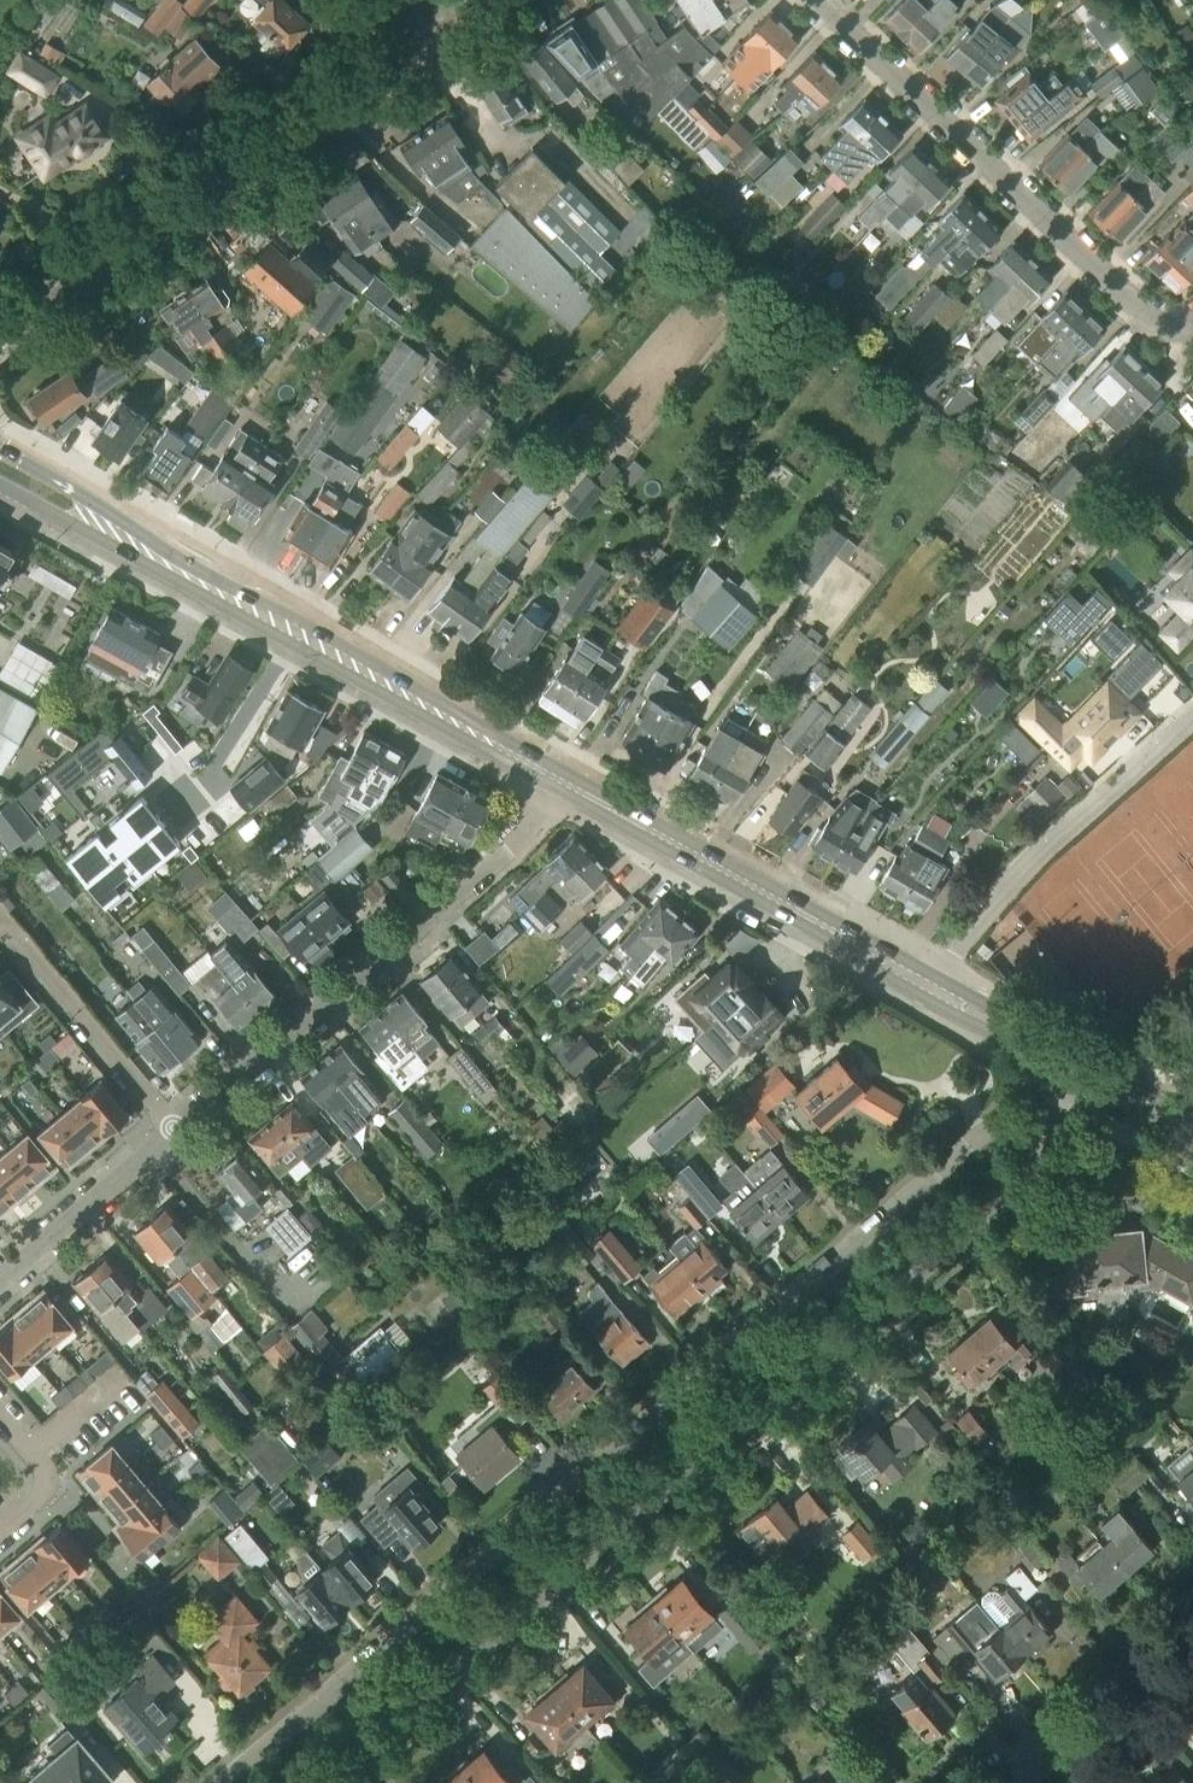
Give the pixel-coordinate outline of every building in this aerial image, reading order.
[(138,26),(146,14),(123,0),(115,0),(110,9),(138,26)] [(183,3),(179,0),(162,0),(144,23),(158,34),(183,3)] [(212,0),(189,0),(183,7),(197,18),(212,0)] [(267,6),(254,21),(271,35),(263,44),(277,56),(285,48),(286,49),(308,23),(281,0),(260,0),(267,6)] [(641,0),(621,0),(575,30),(571,24),(569,24),(612,86),(612,87),(648,120),(673,95),(657,80),(675,61),(678,64),(699,42),(685,30),(684,27),(667,39),(641,0)] [(747,2),(746,0),(678,0),(680,4),(673,9),(678,18),(687,11),(701,32),(747,2)] [(935,0),(903,0),(884,20),(901,36),(935,0)] [(943,24),(958,7),(951,0),(935,0),(901,36),(917,51),(943,24)] [(1074,10),(1083,23),(1104,8),(1098,0),(1087,0),(1074,10)] [(961,72),(1007,15),(994,5),(988,9),(981,18),(971,30),(969,29),(945,59),(961,72)] [(1104,8),(1083,24),(1103,52),(1124,36),(1104,8)] [(180,39),(194,22),(182,11),(168,28),(180,39)] [(741,72),(786,25),(771,11),(741,44),(727,59),(732,64),(741,72)] [(1008,61),(1018,48),(1018,47),(1029,34),(1009,17),(1007,15),(961,72),(980,87),(1003,57),(1008,61)] [(598,96),(612,87),(612,86),(569,24),(545,41),(598,96)] [(1192,44),(1192,33),(1187,24),(1171,34),(1182,52),(1192,44)] [(741,72),(736,77),(750,91),(800,38),(786,25),(741,72)] [(183,115),(191,108),(189,100),(199,91),(196,87),(219,66),(196,40),(148,83),(157,93),(148,101),(165,120),(174,112),(175,113),(176,112),(183,115)] [(59,66),(66,55),(47,42),(39,53),(59,66)] [(673,95),(686,81),(712,53),(699,42),(678,64),(675,61),(657,80),(673,95)] [(584,97),(542,46),(524,61),(557,100),(564,95),(573,106),(584,97)] [(61,75),(20,49),(5,72),(47,98),(61,75)] [(784,113),(785,112),(829,66),(814,51),(783,84),(789,89),(775,103),(784,113)] [(1099,97),(1143,65),(1134,52),(1090,85),(1099,97)] [(812,111),(843,79),(829,66),(785,112),(784,113),(793,121),(807,106),(812,111)] [(1121,84),(1137,104),(1158,88),(1143,68),(1121,84)] [(1036,101),(1061,83),(1054,73),(1038,86),(1029,74),(997,100),(1013,120),(1036,101)] [(504,128),(529,112),(505,76),(480,92),(504,128)] [(1085,94),(1071,77),(1062,85),(1061,83),(1036,101),(1013,120),(1029,139),(1085,94)] [(687,108),(699,95),(686,81),(673,95),(687,108)] [(671,96),(656,112),(693,150),(709,134),(695,120),(686,111),(671,96)] [(832,168),(837,164),(883,117),(865,99),(839,126),(843,131),(820,156),(832,168)] [(695,120),(706,108),(698,100),(686,111),(695,120)] [(1161,128),(1175,116),(1161,100),(1147,112),(1161,128)] [(728,127),(709,108),(707,109),(706,108),(695,120),(714,140),(728,127)] [(45,172),(76,152),(78,152),(80,152),(82,152),(85,151),(86,150),(88,148),(90,147),(91,145),(92,143),(92,141),(102,134),(85,109),(58,127),(52,118),(22,138),(45,172)] [(457,179),(471,170),(458,150),(465,146),(445,116),(423,131),(457,179)] [(875,161),(901,134),(883,117),(837,164),(832,168),(846,181),(870,156),(875,161)] [(731,157),(753,134),(736,119),(728,127),(714,140),(731,157)] [(1173,119),(1151,139),(1161,151),(1173,140),(1184,150),(1192,143),(1192,142),(1173,119)] [(1052,178),(1099,129),(1091,121),(1074,139),(1068,133),(1039,165),(1052,178)] [(622,155),(590,124),(578,136),(610,168),(622,155)] [(1099,129),(1052,178),(1068,192),(1097,161),(1103,167),(1122,147),(1121,146),(1119,148),(1108,137),(1099,129)] [(457,179),(423,131),(400,146),(420,175),(426,171),(440,192),(458,203),(477,191),(501,213),(471,245),(569,328),(597,300),(470,172),(472,171),(471,170),(457,179)] [(716,174),(732,160),(712,137),(696,151),(716,174)] [(753,178),(771,161),(751,140),(733,157),(753,178)] [(1192,144),(1192,143),(1184,150),(1185,151),(1180,156),(1190,166),(1182,175),(1192,185),(1192,145),(1192,144)] [(873,223),(886,211),(931,163),(914,146),(888,173),(893,178),(873,199),(874,199),(862,212),(873,223)] [(768,195),(803,163),(790,148),(755,181),(768,195)] [(564,182),(531,149),(511,170),(540,197),(599,253),(620,231),(567,179),(564,182)] [(590,149),(583,157),(593,166),(600,159),(590,149)] [(924,208),(950,181),(931,163),(886,211),(899,223),(918,203),(924,208)] [(1090,214),(1104,227),(1150,178),(1135,164),(1090,214)] [(594,290),(615,269),(599,253),(540,197),(511,170),(495,186),(528,218),(525,222),(594,290)] [(370,196),(356,176),(337,189),(372,241),(375,238),(381,247),(382,246),(376,238),(398,223),(377,191),(370,196)] [(1119,241),(1165,191),(1150,178),(1104,227),(1119,241)] [(1083,187),(1076,195),(1082,200),(1089,193),(1083,187)] [(372,241),(337,189),(319,201),(319,202),(309,208),(320,225),(330,218),(343,237),(345,236),(356,252),(361,249),(366,256),(381,247),(375,238),(372,241)] [(812,240),(845,205),(832,193),(799,228),(812,240)] [(931,265),(937,259),(982,211),(964,194),(938,221),(943,226),(918,252),(931,265)] [(446,252),(461,235),(424,203),(409,220),(446,252)] [(1001,229),(982,211),(937,259),(955,277),(1001,229)] [(1192,241),(1192,215),(1172,237),(1169,234),(1143,262),(1159,276),(1192,241)] [(1159,276),(1176,292),(1192,274),(1192,241),(1159,276)] [(975,294),(988,307),(1033,259),(1014,242),(988,269),(994,274),(975,294)] [(292,315),(317,286),(271,244),(245,273),(292,315)] [(316,280),(328,266),(305,245),(293,259),(316,280)] [(371,275),(344,251),(332,264),(382,307),(395,292),(373,273),(371,275)] [(1025,304),(1051,277),(1033,259),(988,307),(1004,322),(1023,302),(1025,304)] [(889,309),(923,275),(916,269),(903,266),(876,296),(889,309)] [(789,268),(770,287),(779,296),(797,276),(789,268)] [(356,295),(329,275),(301,314),(328,334),(356,295)] [(213,290),(206,280),(190,291),(211,323),(207,326),(212,335),(199,344),(204,352),(223,380),(214,387),(233,404),(259,370),(253,362),(235,335),(244,329),(237,319),(233,322),(230,317),(234,314),(228,304),(230,298),(223,288),(217,287),(213,290)] [(919,330),(950,296),(935,283),(904,317),(919,330)] [(188,292),(183,290),(175,296),(175,301),(172,303),(161,310),(169,322),(174,318),(184,333),(189,330),(198,345),(187,352),(192,360),(204,352),(199,344),(212,335),(207,326),(211,323),(190,291),(188,292)] [(1035,364),(1085,310),(1066,292),(1039,320),(1040,320),(1016,345),(1035,364)] [(947,329),(966,306),(952,294),(933,316),(947,329)] [(812,297),(800,310),(823,330),(834,317),(812,297)] [(1077,356),(1104,328),(1085,310),(1035,364),(1053,381),(1077,356)] [(557,320),(550,328),(559,335),(566,327),(557,320)] [(1008,339),(996,328),(971,355),(983,366),(1008,339)] [(398,392),(424,357),(401,340),(375,376),(398,392)] [(509,392),(533,363),(507,342),(484,371),(509,392)] [(145,358),(149,355),(137,344),(120,361),(131,373),(146,359),(145,358)] [(1097,415),(1144,366),(1125,347),(1098,376),(1098,377),(1079,397),(1097,415)] [(97,396),(116,384),(102,364),(84,376),(87,380),(79,386),(69,371),(31,397),(31,398),(22,403),(32,418),(41,412),(47,421),(71,405),(73,407),(87,397),(86,397),(94,391),(97,396)] [(1136,412),(1163,384),(1144,366),(1097,415),(1116,433),(1135,412),(1136,412)] [(354,453),(398,394),(375,376),(331,435),(354,453)] [(1185,388),(1192,396),(1192,379),(1185,388)] [(958,422),(978,399),(962,385),(942,408),(958,422)] [(1032,427),(1058,399),(1045,387),(1019,415),(1032,427)] [(205,443),(232,404),(210,389),(183,428),(205,443)] [(475,431),(487,418),(491,413),(466,392),(435,427),(460,448),(475,431)] [(309,459),(341,410),(326,400),(294,449),(309,459)] [(118,457),(123,449),(133,455),(146,437),(137,431),(145,418),(120,401),(93,440),(118,457)] [(588,420),(581,413),(474,538),(490,550),(464,584),(454,576),(427,611),(447,626),(502,557),(515,539),(516,539),(521,533),(576,468),(567,459),(597,424),(590,418),(588,420)] [(219,425),(206,442),(215,449),(227,430),(233,422),(225,417),(219,425)] [(483,438),(495,425),(487,418),(475,431),(483,438)] [(390,470),(420,435),(406,423),(377,458),(390,470)] [(161,435),(153,447),(158,450),(142,472),(167,489),(198,446),(183,436),(182,438),(167,427),(162,435),(161,435)] [(226,504),(266,446),(241,429),(213,471),(202,464),(192,479),(203,486),(202,488),(226,504)] [(743,433),(733,446),(742,453),(752,440),(743,433)] [(503,461),(518,475),(539,451),(524,438),(503,461)] [(1116,460),(1128,473),(1150,451),(1138,438),(1116,460)] [(429,506),(459,474),(454,469),(475,446),(468,440),(416,494),(429,506)] [(251,521),(275,485),(267,480),(282,457),(266,446),(226,504),(234,509),(227,520),(242,530),(249,519),(251,521)] [(346,495),(360,473),(340,461),(326,483),(325,482),(311,506),(304,502),(282,538),(306,553),(343,493),(346,495)] [(594,481),(587,474),(562,503),(579,518),(621,470),(611,461),(594,481)] [(1067,502),(1089,478),(1072,462),(1048,488),(1067,502)] [(1089,510),(1111,488),(1116,493),(1128,481),(1112,465),(1078,500),(1089,510)] [(386,522),(409,492),(396,482),(374,513),(386,522)] [(486,522),(504,501),(492,490),(473,512),(486,522)] [(330,568),(352,531),(348,529),(362,505),(346,495),(343,493),(306,553),(330,568)] [(369,571),(389,585),(433,522),(414,509),(394,537),(393,537),(369,571)] [(433,522),(389,585),(407,599),(432,565),(428,562),(457,522),(445,514),(437,525),(433,522)] [(848,536),(828,522),(793,571),(812,585),(848,536)] [(646,531),(633,548),(637,552),(650,534),(646,531)] [(14,552),(0,543),(0,576),(14,552)] [(1184,562),(1180,559),(1169,570),(1180,580),(1167,593),(1183,609),(1159,632),(1177,649),(1192,633),(1192,553),(1184,562)] [(466,640),(492,606),(491,605),(512,577),(504,572),(510,564),(502,557),(447,626),(466,640)] [(612,571),(594,559),(561,607),(579,619),(612,571)] [(728,650),(758,615),(722,583),(725,580),(708,565),(680,604),(684,607),(682,609),(690,616),(690,617),(728,650)] [(1043,618),(1072,645),(1111,602),(1083,575),(1043,618)] [(646,649),(674,611),(645,589),(616,627),(646,649)] [(541,626),(551,612),(534,601),(524,615),(521,613),(513,626),(512,625),(491,656),(515,673),(536,642),(536,641),(545,629),(541,626)] [(1002,620),(1011,610),(1003,603),(994,613),(1002,620)] [(117,676),(149,693),(173,650),(155,640),(160,633),(110,605),(87,646),(123,665),(117,676)] [(1109,617),(1085,641),(1109,664),(1133,640),(1109,617)] [(790,690),(823,648),(799,629),(766,672),(790,690)] [(556,714),(601,646),(583,635),(570,656),(568,654),(543,691),(545,692),(538,702),(556,714)] [(1140,641),(1106,676),(1129,698),(1163,663),(1140,641)] [(584,718),(608,681),(606,680),(620,659),(601,646),(556,714),(575,727),(582,717),(584,718)] [(0,672),(0,683),(36,704),(52,677),(11,653),(0,672)] [(197,678),(184,698),(219,720),(252,671),(249,669),(251,667),(240,659),(238,662),(229,656),(209,686),(197,678)] [(824,680),(832,670),(819,659),(811,669),(824,680)] [(955,662),(945,674),(950,677),(960,665),(955,662)] [(645,753),(678,697),(681,692),(665,683),(667,678),(657,670),(649,681),(642,694),(647,697),(622,740),(645,753)] [(993,678),(972,702),(986,715),(1007,691),(993,678)] [(1034,700),(1018,716),(1070,767),(1085,751),(1091,757),(1116,731),(1110,725),(1128,706),(1107,685),(1064,729),(1034,700)] [(0,771),(36,708),(0,687),(0,771)] [(277,752),(306,701),(287,691),(266,729),(271,732),(264,744),(277,752)] [(826,769),(845,745),(843,743),(872,709),(853,693),(804,751),(826,769)] [(665,772),(693,722),(687,719),(694,706),(678,697),(645,753),(642,759),(665,772)] [(798,756),(834,714),(814,698),(779,740),(798,756)] [(303,749),(324,711),(306,701),(277,752),(290,759),(292,758),(298,747),(303,749)] [(930,715),(915,702),(868,755),(884,769),(930,715)] [(153,703),(142,712),(148,720),(156,713),(160,711),(153,703)] [(156,713),(148,720),(157,731),(165,724),(156,713)] [(747,729),(735,722),(729,719),(712,748),(707,746),(689,776),(693,778),(693,784),(703,790),(708,788),(711,790),(747,729)] [(1012,723),(999,737),(1012,750),(1025,763),(1039,750),(1026,737),(1012,723)] [(165,724),(157,731),(166,742),(174,735),(165,724)] [(950,727),(941,737),(950,745),(959,735),(950,727)] [(120,734),(113,739),(104,728),(47,774),(83,819),(130,781),(135,788),(153,774),(120,734)] [(733,803),(751,772),(768,742),(747,729),(711,790),(714,791),(715,797),(724,802),(729,800),(733,803)] [(367,775),(385,743),(364,732),(348,762),(340,758),(320,797),(333,804),(339,792),(345,796),(352,783),(358,786),(365,774),(367,775)] [(174,735),(166,742),(175,753),(183,747),(174,735)] [(388,786),(405,754),(385,743),(367,775),(365,774),(358,786),(352,783),(345,796),(339,792),(333,804),(331,807),(351,817),(364,814),(375,794),(381,798),(388,785),(388,786)] [(250,811),(284,782),(266,758),(231,787),(250,811)] [(792,835),(819,796),(806,787),(814,777),(804,770),(769,819),(792,835)] [(447,779),(437,774),(406,832),(434,847),(439,838),(465,787),(448,778),(447,779)] [(1045,819),(1066,798),(1058,790),(1045,777),(1024,797),(1045,819)] [(1069,779),(1058,790),(1066,798),(1077,788),(1069,779)] [(274,817),(298,797),(287,783),(263,803),(274,817)] [(468,842),(490,801),(473,792),(474,791),(465,787),(439,838),(463,851),(468,842)] [(0,805),(0,834),(2,837),(10,846),(36,825),(12,795),(0,805)] [(832,858),(833,858),(851,827),(863,806),(846,797),(830,815),(822,830),(818,828),(809,844),(820,851),(820,856),(828,860),(832,858)] [(143,798),(68,859),(104,903),(179,843),(143,798)] [(851,827),(833,858),(834,859),(834,864),(843,870),(849,867),(856,872),(885,821),(869,812),(859,831),(854,828),(866,808),(863,806),(851,827)] [(53,821),(44,828),(53,839),(62,832),(53,821)] [(896,895),(900,897),(937,834),(924,826),(912,847),(907,844),(900,856),(897,855),(879,885),(882,887),(882,892),(891,897),(896,895)] [(965,826),(955,835),(960,839),(969,831),(965,826)] [(371,846),(355,828),(317,863),(318,865),(325,872),(333,881),(371,846)] [(937,834),(900,897),(904,900),(904,905),(913,910),(918,908),(922,911),(940,881),(940,880),(948,867),(937,861),(949,840),(937,834)] [(562,882),(592,854),(575,836),(545,865),(546,865),(510,900),(522,913),(525,909),(537,898),(559,878),(562,882)] [(188,845),(181,850),(191,861),(198,856),(188,845)] [(578,899),(608,871),(592,854),(562,882),(559,878),(537,898),(525,909),(522,913),(538,930),(574,895),(578,899)] [(207,877),(193,861),(188,865),(185,868),(199,884),(207,877)] [(302,909),(326,938),(347,919),(328,896),(338,887),(333,881),(325,872),(318,865),(304,876),(313,886),(312,895),(301,905),(303,908),(303,909),(302,909)] [(394,869),(383,878),(401,900),(412,891),(394,869)] [(349,874),(339,884),(348,894),(359,885),(349,874)] [(374,879),(362,890),(371,901),(384,891),(374,879)] [(67,890),(60,881),(47,892),(54,901),(67,890)] [(239,945),(259,929),(256,926),(258,924),(252,917),(238,901),(217,920),(239,945)] [(632,975),(632,974),(679,917),(659,901),(633,932),(622,945),(634,955),(623,968),(632,975)] [(303,957),(326,938),(302,909),(279,929),(303,957)] [(593,916),(590,913),(581,922),(560,941),(572,954),(603,924),(594,915),(593,916)] [(673,965),(699,933),(679,917),(632,974),(632,975),(639,981),(661,955),(673,965)] [(484,930),(464,948),(479,965),(518,931),(510,922),(491,938),(484,930)] [(269,941),(276,935),(267,924),(260,931),(269,941)] [(144,926),(132,935),(143,948),(142,949),(179,994),(192,984),(182,972),(155,939),(144,926)] [(546,979),(561,994),(608,949),(594,934),(546,979)] [(981,939),(974,947),(985,956),(992,948),(981,939)] [(208,951),(207,951),(217,963),(257,1011),(276,995),(252,967),(252,968),(231,942),(226,942),(211,954),(208,951)] [(207,951),(182,972),(192,984),(199,978),(215,998),(238,1026),(257,1011),(217,963),(207,951)] [(475,1015),(490,1003),(481,992),(452,956),(437,968),(475,1015)] [(728,962),(691,996),(713,1021),(750,988),(746,983),(749,980),(735,964),(732,967),(728,962)] [(460,1027),(475,1015),(437,968),(422,981),(451,1016),(460,1027)] [(4,1033),(38,1004),(9,970),(0,977),(0,1028),(4,1033)] [(151,984),(133,999),(180,1056),(187,1050),(192,1050),(198,1046),(199,1040),(201,1039),(175,1008),(173,1010),(151,984)] [(713,1021),(694,1038),(721,1069),(741,1051),(742,1052),(782,1017),(763,995),(760,997),(750,988),(713,1021)] [(426,1064),(430,1060),(426,1055),(439,1043),(423,1024),(426,1022),(402,993),(381,1011),(419,1055),(422,1058),(421,1059),(426,1064)] [(133,999),(116,1014),(137,1039),(135,1041),(161,1072),(163,1070),(169,1070),(175,1065),(176,1060),(180,1056),(133,999)] [(419,1055),(381,1011),(361,1028),(385,1056),(388,1054),(404,1073),(421,1059),(422,1058),(419,1055)] [(493,1037),(505,1027),(495,1015),(483,1025),(493,1037)] [(494,1060),(505,1050),(493,1037),(483,1025),(472,1034),(494,1060)] [(576,1077),(599,1054),(577,1031),(554,1054),(576,1077)] [(46,1051),(50,1048),(57,1042),(50,1034),(39,1043),(46,1051)] [(365,1114),(383,1099),(363,1074),(364,1073),(341,1045),(320,1062),(365,1114)] [(485,1103),(498,1092),(460,1046),(447,1058),(485,1103)] [(46,1051),(43,1054),(52,1065),(60,1059),(50,1048),(46,1051)] [(599,1054),(576,1077),(590,1091),(617,1065),(603,1050),(599,1054)] [(52,1065),(43,1054),(35,1060),(45,1072),(52,1065)] [(848,1073),(837,1060),(796,1094),(822,1125),(850,1101),(889,1125),(902,1104),(869,1084),(855,1067),(848,1073)] [(365,1114),(320,1062),(302,1077),(325,1106),(327,1104),(353,1134),(369,1120),(365,1114)] [(766,1110),(794,1086),(774,1064),(747,1088),(766,1110)] [(29,1078),(21,1085),(31,1096),(38,1089),(29,1078)] [(101,1081),(80,1099),(108,1132),(129,1115),(101,1081)] [(745,1090),(730,1102),(754,1129),(755,1128),(771,1147),(784,1136),(768,1117),(745,1090)] [(695,1094),(653,1130),(666,1146),(708,1109),(695,1094)] [(404,1098),(388,1112),(428,1157),(444,1143),(433,1130),(433,1131),(404,1098)] [(80,1099),(60,1116),(88,1149),(108,1132),(80,1099)] [(292,1104),(271,1121),(281,1134),(291,1146),(296,1152),(302,1158),(309,1167),(331,1148),(302,1112),(300,1114),(292,1104)] [(551,1126),(542,1115),(527,1127),(552,1157),(576,1137),(561,1119),(551,1126)] [(60,1116),(39,1133),(67,1166),(88,1149),(60,1116)] [(296,1152),(291,1146),(281,1134),(271,1121),(249,1139),(258,1149),(256,1151),(279,1177),(287,1170),(295,1179),(310,1168),(309,1167),(302,1158),(296,1152)] [(28,1133),(7,1151),(35,1184),(55,1167),(28,1133)] [(781,1216),(807,1193),(770,1150),(744,1172),(781,1216)] [(0,1157),(0,1184),(14,1201),(35,1184),(7,1151),(0,1157)] [(240,1152),(232,1151),(225,1157),(225,1165),(216,1172),(232,1191),(226,1197),(246,1221),(262,1208),(252,1197),(267,1183),(240,1151),(240,1152)] [(754,1238),(781,1216),(744,1172),(736,1163),(723,1174),(736,1189),(722,1200),(731,1210),(730,1211),(754,1238)] [(359,1165),(341,1180),(355,1196),(373,1181),(359,1165)] [(678,1181),(684,1188),(691,1197),(707,1216),(708,1217),(721,1206),(691,1170),(678,1181)] [(284,1180),(273,1190),(288,1206),(298,1196),(284,1180)] [(472,1198),(482,1190),(474,1182),(465,1191),(472,1198)] [(14,1201),(0,1184),(0,1213),(14,1201)] [(673,1197),(681,1205),(691,1197),(684,1188),(673,1197)] [(484,1216),(496,1205),(483,1191),(471,1202),(484,1216)] [(691,1197),(681,1205),(679,1207),(695,1225),(707,1216),(691,1197)] [(169,1205),(151,1219),(178,1252),(206,1285),(211,1291),(228,1276),(208,1252),(208,1253),(199,1243),(196,1246),(188,1238),(193,1234),(169,1205)] [(290,1256),(313,1236),(287,1207),(265,1227),(290,1256)] [(314,1235),(325,1226),(309,1207),(298,1217),(314,1235)] [(576,1227),(623,1281),(640,1267),(610,1232),(604,1237),(588,1217),(576,1227)] [(158,1262),(164,1257),(181,1278),(166,1290),(190,1319),(216,1297),(211,1291),(206,1285),(178,1252),(151,1219),(135,1233),(158,1262)] [(580,1266),(595,1254),(574,1229),(559,1241),(580,1266)] [(1138,1231),(1077,1237),(1077,1241),(1070,1242),(1042,1266),(1064,1293),(1079,1280),(1081,1282),(1095,1281),(1096,1284),(1128,1281),(1128,1278),(1142,1276),(1143,1274),(1192,1301),(1192,1299),(1192,1262),(1145,1235),(1138,1235),(1138,1231)] [(696,1246),(685,1234),(669,1247),(678,1258),(709,1292),(723,1280),(720,1276),(727,1270),(702,1241),(696,1246)] [(142,1330),(168,1308),(149,1285),(145,1288),(136,1277),(131,1281),(109,1255),(92,1269),(132,1319),(138,1325),(138,1324),(142,1330)] [(709,1292),(678,1258),(659,1274),(654,1268),(643,1277),(649,1283),(648,1283),(675,1314),(690,1302),(694,1305),(709,1292)] [(92,1269),(74,1284),(107,1323),(112,1320),(125,1335),(138,1325),(132,1319),(92,1269)] [(623,1365),(649,1343),(605,1292),(606,1291),(598,1282),(589,1290),(589,1296),(593,1301),(579,1313),(623,1365)] [(476,1304),(458,1283),(440,1299),(458,1320),(476,1304)] [(43,1292),(23,1309),(51,1342),(71,1325),(43,1292)] [(548,1333),(562,1323),(546,1300),(531,1311),(548,1333)] [(23,1309),(3,1326),(31,1359),(51,1342),(23,1309)] [(343,1361),(322,1335),(328,1330),(312,1311),(291,1328),(352,1401),(404,1357),(381,1330),(343,1361)] [(1002,1331),(990,1316),(968,1335),(998,1370),(1009,1360),(1017,1370),(1033,1357),(1007,1326),(1002,1331)] [(0,1328),(0,1364),(10,1376),(31,1359),(3,1326),(0,1328)] [(290,1382),(311,1364),(284,1333),(262,1352),(290,1382)] [(1071,1376),(1084,1365),(1059,1334),(1046,1345),(1071,1376)] [(988,1379),(998,1370),(968,1335),(947,1353),(959,1367),(954,1371),(968,1387),(984,1374),(988,1379)] [(463,1336),(425,1369),(436,1382),(474,1349),(463,1336)] [(562,1418),(593,1391),(595,1390),(567,1358),(555,1367),(560,1373),(546,1385),(555,1396),(548,1401),(562,1418)] [(95,1379),(86,1368),(78,1375),(88,1386),(95,1379)] [(147,1393),(145,1395),(182,1438),(201,1422),(163,1378),(158,1383),(145,1369),(134,1379),(147,1393)] [(221,1369),(213,1376),(244,1412),(252,1406),(221,1369)] [(484,1486),(519,1455),(502,1435),(516,1423),(503,1408),(515,1397),(497,1376),(487,1385),(484,1387),(497,1402),(478,1418),(477,1429),(481,1433),(457,1454),(484,1486)] [(58,1391),(68,1402),(75,1396),(66,1385),(58,1391)] [(60,1408),(68,1402),(58,1391),(51,1397),(60,1408)] [(342,1425),(357,1413),(350,1404),(335,1416),(342,1425)] [(917,1446),(934,1431),(913,1408),(896,1422),(899,1425),(881,1440),(866,1423),(841,1445),(845,1450),(836,1459),(851,1477),(861,1469),(866,1474),(880,1462),(895,1479),(910,1466),(902,1456),(915,1444),(917,1446)] [(976,1444),(989,1433),(968,1410),(955,1421),(976,1444)] [(948,1420),(940,1426),(947,1434),(955,1428),(948,1420)] [(150,1435),(156,1442),(168,1433),(162,1426),(150,1435)] [(168,1433),(156,1442),(163,1450),(174,1441),(168,1433)] [(272,1485),(301,1461),(280,1436),(251,1460),(272,1485)] [(1191,1442),(1166,1463),(1179,1480),(1178,1481),(1192,1499),(1192,1444),(1191,1442)] [(111,1443),(78,1472),(96,1492),(129,1464),(111,1443)] [(317,1479),(331,1468),(317,1450),(303,1461),(317,1479)] [(1139,1484),(1151,1474),(1130,1450),(1118,1460),(1139,1484)] [(1127,1495),(1139,1484),(1118,1460),(1113,1454),(1104,1462),(1109,1469),(1107,1471),(1127,1495)] [(189,1470),(195,1477),(206,1468),(200,1461),(189,1470)] [(129,1464),(96,1492),(113,1512),(146,1484),(129,1464)] [(384,1510),(368,1522),(385,1542),(398,1531),(410,1545),(413,1542),(415,1544),(441,1522),(431,1511),(437,1506),(425,1491),(428,1489),(408,1466),(372,1496),(384,1510)] [(206,1468),(195,1477),(201,1485),(213,1476),(206,1468)] [(1017,1493),(1030,1482),(1021,1471),(1008,1482),(1017,1493)] [(448,1474),(437,1483),(449,1497),(460,1488),(448,1474)] [(244,1510),(263,1492),(253,1481),(233,1498),(244,1510)] [(122,1523),(117,1528),(125,1538),(130,1533),(163,1505),(146,1484),(113,1512),(122,1523)] [(827,1516),(807,1491),(785,1510),(775,1498),(737,1531),(758,1557),(785,1535),(794,1545),(827,1516)] [(325,1509),(337,1524),(348,1515),(335,1500),(325,1509)] [(134,1537),(128,1542),(142,1558),(181,1525),(163,1505),(130,1533),(134,1537)] [(1129,1522),(1118,1509),(1102,1522),(1107,1529),(1097,1538),(1126,1573),(1153,1549),(1129,1522)] [(1022,1527),(1023,1513),(1007,1512),(1006,1526),(1022,1527)] [(872,1560),(883,1551),(858,1521),(841,1535),(863,1562),(869,1557),(872,1560)] [(61,1527),(40,1544),(68,1576),(88,1559),(61,1527)] [(349,1601),(375,1578),(350,1550),(353,1548),(339,1532),(322,1546),(334,1559),(323,1569),(349,1601)] [(1028,1538),(1023,1532),(1012,1541),(1018,1549),(1036,1569),(1037,1568),(1039,1570),(1051,1560),(1031,1536),(1028,1538)] [(218,1580),(241,1560),(218,1534),(195,1554),(218,1580)] [(1126,1573),(1097,1538),(1073,1559),(1068,1553),(1058,1561),(1075,1580),(1082,1574),(1099,1595),(1126,1573)] [(40,1544),(20,1561),(48,1594),(68,1576),(40,1544)] [(917,1572),(929,1561),(916,1546),(903,1557),(917,1572)] [(306,1548),(297,1556),(299,1568),(303,1578),(307,1583),(297,1591),(324,1622),(349,1601),(323,1569),(306,1548)] [(1032,1573),(1036,1569),(1018,1549),(1016,1551),(1021,1556),(1019,1558),(1032,1573)] [(20,1561),(0,1578),(28,1611),(48,1594),(20,1561)] [(277,1576),(265,1561),(252,1571),(283,1610),(297,1598),(278,1575),(277,1576)] [(1024,1600),(1037,1589),(1019,1567),(1005,1578),(1012,1586),(1002,1595),(998,1591),(989,1590),(981,1596),(980,1606),(999,1628),(1023,1657),(1053,1633),(1024,1600)] [(716,1618),(683,1580),(669,1591),(666,1588),(652,1600),(683,1636),(683,1637),(695,1651),(723,1627),(716,1618)] [(149,1621),(168,1605),(153,1589),(135,1605),(149,1621)] [(1,1634),(21,1617),(0,1592),(0,1633),(1,1634)] [(239,1695),(271,1668),(241,1634),(257,1621),(237,1597),(208,1621),(224,1640),(206,1655),(222,1675),(217,1679),(230,1695),(236,1690),(239,1695)] [(751,1653),(769,1637),(735,1598),(717,1614),(751,1653)] [(667,1675),(681,1663),(669,1649),(683,1637),(683,1636),(652,1600),(637,1612),(640,1616),(627,1628),(667,1675)] [(107,1608),(100,1614),(109,1625),(116,1619),(107,1608)] [(138,1641),(151,1629),(136,1612),(122,1623),(138,1641)] [(102,1631),(109,1625),(100,1614),(93,1620),(102,1631)] [(979,1644),(964,1627),(957,1618),(933,1638),(952,1660),(965,1650),(969,1654),(970,1653),(994,1682),(1023,1657),(999,1628),(979,1644)] [(67,1641),(59,1647),(69,1658),(76,1652),(67,1641)] [(929,1738),(955,1715),(929,1685),(946,1670),(929,1650),(917,1661),(923,1668),(892,1696),(929,1738)] [(45,1660),(54,1671),(61,1664),(52,1653),(45,1660)] [(142,1753),(180,1721),(158,1696),(174,1682),(154,1657),(137,1671),(142,1677),(105,1709),(142,1753)] [(616,1704),(583,1666),(570,1678),(567,1674),(552,1686),(584,1723),(598,1711),(602,1716),(616,1704)] [(49,1678),(35,1690),(55,1713),(69,1701),(49,1678)] [(806,1699),(815,1691),(807,1681),(798,1689),(806,1699)] [(20,1683),(13,1689),(23,1700),(30,1694),(20,1683)] [(560,1752),(574,1741),(569,1735),(584,1723),(552,1686),(538,1698),(541,1702),(527,1714),(560,1752)] [(15,1706),(23,1700),(13,1689),(6,1695),(15,1706)] [(724,1743),(709,1725),(700,1733),(699,1731),(686,1742),(704,1763),(716,1752),(715,1751),(724,1743)] [(68,1728),(49,1745),(58,1756),(34,1777),(39,1782),(107,1782),(112,1779),(68,1728)] [(530,1741),(522,1749),(532,1761),(541,1754),(530,1741)] [(686,1742),(674,1752),(692,1773),(695,1771),(701,1765),(704,1763),(686,1742)] [(461,1782),(541,1782),(532,1772),(527,1776),(513,1759),(500,1771),(484,1752),(470,1764),(467,1760),(452,1773),(461,1782)] [(722,1752),(718,1755),(716,1752),(704,1763),(701,1765),(717,1782),(742,1782),(745,1780),(722,1752)] [(860,1777),(840,1754),(827,1765),(837,1777),(830,1782),(854,1782),(860,1777)] [(701,1765),(695,1771),(705,1782),(717,1782),(701,1765)] [(1174,1765),(1153,1782),(1189,1782),(1174,1765)] [(452,1773),(440,1782),(461,1782),(452,1773)]
